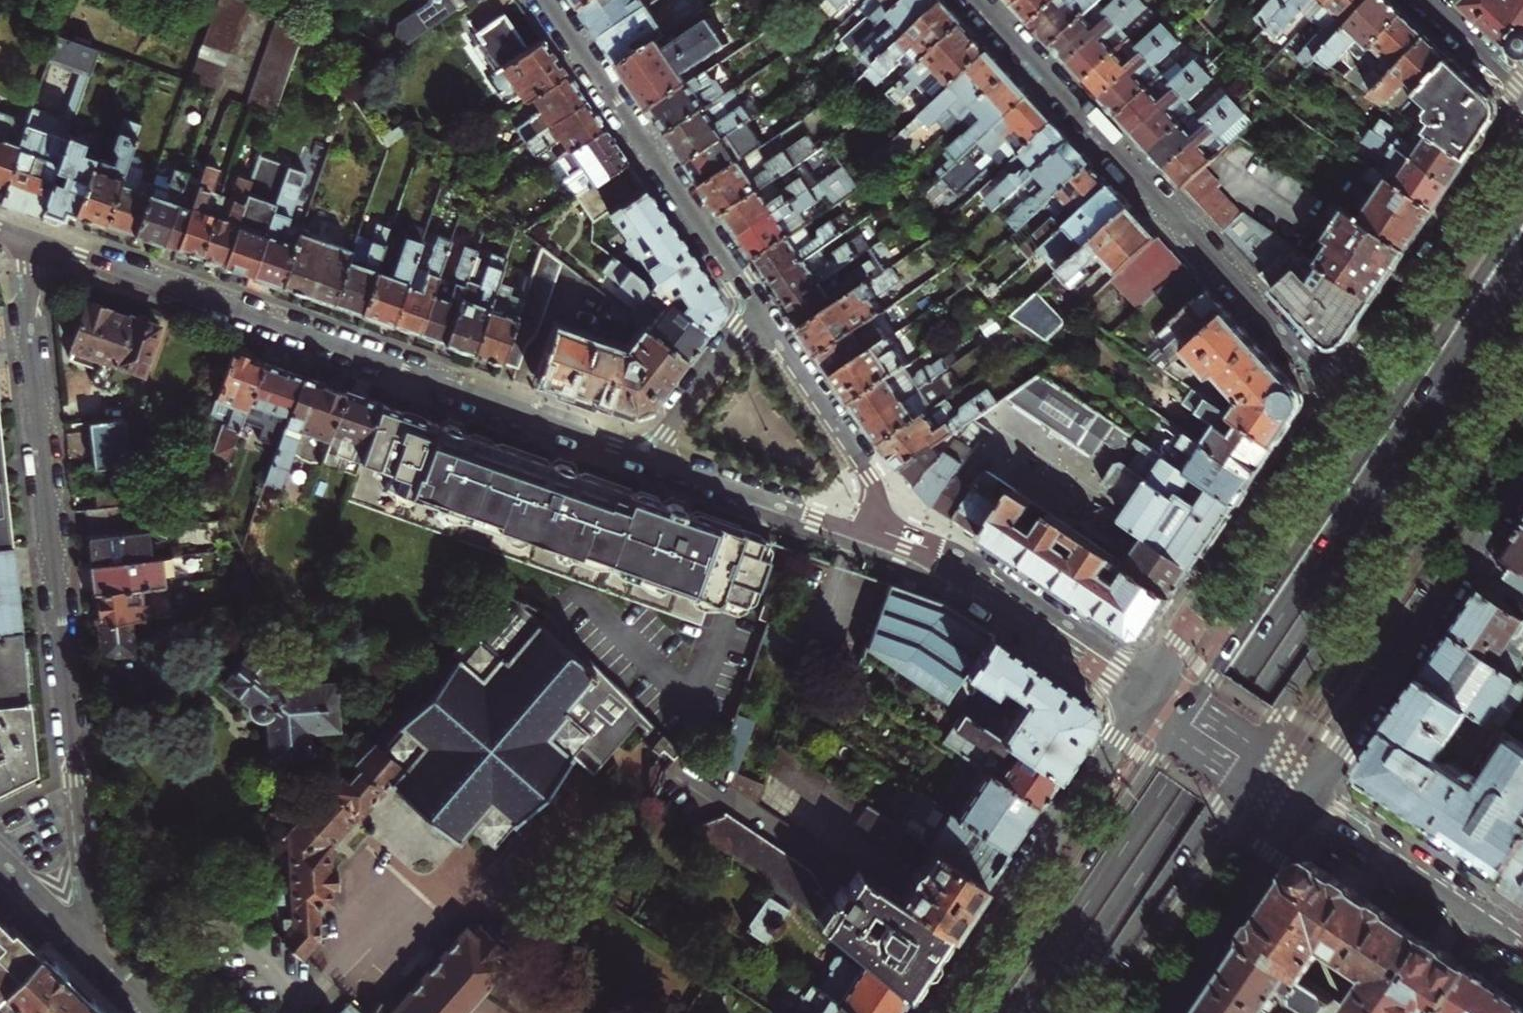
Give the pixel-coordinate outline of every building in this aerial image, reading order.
[(188,79),(215,88),(246,0),(216,0),(188,79)] [(401,47),(470,0),(438,0),(437,4),(430,9),(425,2),(396,22),(394,36),(401,47)] [(596,0),(575,0),(582,10),(596,0)] [(582,10),(593,25),(602,39),(648,7),(643,0),(596,0),(582,10)] [(662,40),(705,10),(699,0),(679,0),(654,17),(648,7),(602,39),(611,52),(622,68),(662,40)] [(819,8),(828,18),(848,0),(827,0),(819,8)] [(864,3),(875,14),(872,17),(869,17),(842,41),(851,50),(854,47),(874,29),(905,0),(867,0),(864,3)] [(874,29),(883,39),(863,56),(866,60),(862,64),(869,71),(943,3),(941,0),(905,0),(874,29)] [(1013,4),(1021,13),(1030,23),(1055,0),(1017,0),(1013,4)] [(1097,3),(1100,0),(1055,0),(1030,23),(1039,33),(1050,45),(1097,3)] [(1135,0),(1117,0),(1105,11),(1097,3),(1050,45),(1059,54),(1067,63),(1135,0)] [(1129,38),(1121,29),(1147,6),(1143,1),(1145,0),(1135,0),(1067,63),(1075,72),(1083,81),(1129,38)] [(1255,20),(1266,30),(1293,0),(1274,0),(1255,20)] [(1266,30),(1277,40),(1303,12),(1312,21),(1331,0),(1293,0),(1266,30)] [(1372,0),(1331,0),(1312,21),(1322,31),(1297,58),(1308,69),(1319,57),(1372,0)] [(1404,13),(1391,1),(1390,0),(1372,0),(1319,57),(1334,67),(1342,58),(1353,67),(1363,57),(1404,13)] [(1466,3),(1517,50),(1522,54),(1522,0),(1470,0),(1466,3)] [(281,3),(245,103),(273,112),(303,27),(294,16),(281,3)] [(954,14),(943,3),(869,71),(854,85),(865,97),(901,64),(911,74),(964,25),(954,14)] [(532,95),(565,72),(541,37),(527,47),(516,32),(502,12),(473,31),(498,67),(494,70),(505,85),(508,83),(512,88),(515,86),(525,100),(532,95)] [(1374,94),(1429,36),(1416,24),(1404,13),(1363,57),(1376,70),(1361,85),(1374,94)] [(652,110),(691,84),(685,75),(730,44),(721,31),(712,18),(667,50),(662,40),(622,68),(636,88),(652,110)] [(1099,98),(1178,26),(1174,22),(1168,28),(1163,23),(1138,46),(1129,38),(1083,81),(1090,88),(1099,98)] [(934,104),(990,53),(977,39),(964,25),(911,74),(888,95),(897,105),(918,88),(934,104)] [(1117,117),(1163,74),(1155,65),(1181,42),(1176,37),(1183,31),(1178,26),(1099,98),(1107,107),(1117,117)] [(854,47),(863,56),(883,39),(874,29),(854,47)] [(98,48),(57,34),(48,60),(79,71),(63,117),(72,120),(88,74),(98,48)] [(1420,93),(1452,58),(1441,47),(1429,36),(1374,94),(1388,104),(1409,82),(1420,93)] [(961,120),(1010,75),(1000,65),(990,53),(934,104),(907,129),(911,134),(924,123),(929,129),(938,122),(951,109),(961,120)] [(1363,57),(1353,67),(1346,75),(1361,85),(1376,70),(1363,57)] [(1133,135),(1212,62),(1208,58),(1201,64),(1197,59),(1171,83),(1163,74),(1117,117),(1124,125),(1133,135)] [(1342,58),(1334,67),(1346,75),(1353,67),(1342,58)] [(1414,121),(1469,159),(1483,138),(1496,118),(1498,116),(1498,113),(1498,110),(1498,106),(1497,104),(1491,95),(1452,58),(1420,93),(1410,103),(1402,112),(1414,121)] [(1149,153),(1196,110),(1188,101),(1213,78),(1210,73),(1216,67),(1212,62),(1133,135),(1142,145),(1149,153)] [(524,140),(583,99),(572,83),(565,72),(532,95),(541,108),(538,111),(534,111),(530,114),(529,113),(526,115),(527,117),(515,126),(524,140)] [(708,72),(691,84),(652,110),(661,124),(669,136),(725,97),(708,72)] [(1019,85),(1010,75),(961,120),(972,131),(950,151),(955,157),(944,168),(948,173),(1030,97),(1019,85)] [(1409,82),(1388,104),(1401,113),(1402,112),(1410,103),(1420,93),(1409,82)] [(1165,170),(1244,97),(1240,93),(1234,98),(1222,86),(1196,110),(1149,153),(1157,161),(1165,170)] [(735,90),(725,97),(669,136),(679,150),(689,164),(750,122),(755,119),(735,90)] [(1002,170),(1054,123),(1041,110),(1030,97),(948,173),(942,178),(957,195),(994,161),(1002,170)] [(1248,102),(1244,97),(1165,170),(1174,180),(1181,188),(1204,167),(1211,161),(1215,158),(1239,136),(1254,122),(1242,108),(1248,102)] [(544,165),(602,125),(592,112),(583,99),(524,140),(542,166),(544,165)] [(0,196),(0,201),(21,208),(39,214),(68,133),(72,120),(63,117),(32,105),(26,121),(0,196)] [(961,120),(951,109),(938,122),(948,132),(961,120)] [(26,121),(0,112),(0,196),(26,121)] [(93,157),(74,211),(91,217),(104,222),(124,166),(140,122),(125,116),(113,148),(115,153),(112,163),(93,157)] [(1374,132),(1452,184),(1461,171),(1469,159),(1414,121),(1412,125),(1415,127),(1407,138),(1403,136),(1403,132),(1383,119),(1374,132)] [(705,188),(759,150),(766,145),(750,122),(689,164),(698,177),(705,188)] [(1063,134),(1054,123),(1002,170),(1001,172),(1009,182),(985,203),(994,212),(1016,191),(1022,186),(1070,142),(1063,134)] [(602,125),(544,165),(555,181),(562,176),(575,194),(625,159),(613,142),(602,125)] [(907,129),(902,135),(906,139),(911,134),(907,129)] [(1383,174),(1435,209),(1444,196),(1452,184),(1374,132),(1371,130),(1364,142),(1384,157),(1389,158),(1391,156),(1394,159),(1383,174)] [(68,133),(39,214),(55,220),(62,217),(65,208),(69,209),(74,211),(93,157),(94,155),(82,150),(86,139),(68,133)] [(769,164),(759,150),(705,188),(714,202),(724,216),(777,180),(802,162),(819,150),(809,137),(769,164)] [(1079,151),(1070,142),(1022,186),(1033,198),(1027,204),(1008,220),(1018,231),(1038,213),(1091,164),(1079,151)] [(250,179),(220,262),(222,263),(220,269),(236,268),(242,270),(251,273),(289,166),(258,156),(250,179)] [(1216,166),(1209,173),(1214,178),(1224,169),(1215,158),(1211,161),(1216,166)] [(607,208),(642,184),(633,172),(625,159),(575,194),(592,219),(607,208)] [(1211,161),(1204,167),(1181,188),(1191,198),(1198,205),(1226,236),(1242,215),(1217,187),(1220,185),(1214,178),(1209,173),(1216,166),(1211,161)] [(810,174),(802,162),(777,180),(785,191),(810,174)] [(201,177),(176,247),(188,251),(199,255),(224,184),(215,180),(219,168),(206,164),(201,177)] [(1040,251),(1111,186),(1102,176),(1091,164),(1038,213),(1049,224),(1021,248),(1031,259),(1040,251)] [(124,166),(104,222),(118,226),(133,232),(152,176),(124,166)] [(289,166),(251,273),(266,278),(281,284),(301,226),(288,221),(305,172),(289,166)] [(1361,218),(1407,250),(1422,229),(1435,209),(1383,174),(1372,166),(1365,177),(1380,188),(1363,214),(1361,218)] [(152,176),(133,232),(149,237),(161,242),(185,172),(174,167),(170,178),(154,172),(152,176)] [(827,198),(834,207),(840,203),(859,190),(843,167),(818,185),(740,239),(747,249),(756,262),(805,227),(808,225),(801,215),(827,198)] [(942,178),(948,173),(944,168),(938,173),(942,178)] [(185,172),(161,242),(169,244),(176,247),(201,177),(185,172)] [(232,186),(224,184),(199,255),(211,259),(220,262),(250,179),(236,174),(232,186)] [(785,191),(777,180),(724,216),(732,227),(740,239),(818,185),(810,174),(785,191)] [(647,283),(706,328),(721,310),(722,306),(722,302),(721,298),(707,278),(669,223),(642,184),(607,208),(624,232),(622,235),(622,237),(629,247),(624,251),(627,254),(632,251),(634,254),(641,264),(645,264),(653,276),(647,283)] [(1016,191),(1027,204),(1033,198),(1022,186),(1016,191)] [(1121,196),(1111,186),(1040,251),(1061,274),(1062,272),(1131,208),(1121,196)] [(1320,265),(1374,300),(1390,276),(1407,250),(1361,218),(1350,211),(1336,201),(1328,213),(1339,221),(1326,238),(1331,242),(1330,244),(1327,244),(1324,244),(1322,245),(1318,251),(1317,254),(1318,256),(1319,257),(1320,259),(1317,262),(1320,265)] [(1350,211),(1361,218),(1363,214),(1353,207),(1350,211)] [(1110,262),(1149,226),(1139,216),(1131,208),(1062,272),(1079,291),(1090,281),(1084,273),(1095,263),(1095,259),(1100,255),(1107,264),(1110,262)] [(772,284),(822,250),(856,226),(846,212),(821,230),(819,235),(821,238),(815,242),(805,227),(756,262),(762,271),(772,284)] [(1226,236),(1321,340),(1324,343),(1326,344),(1329,345),(1336,346),(1341,345),(1346,342),(1356,326),(1374,300),(1320,265),(1309,280),(1285,255),(1292,245),(1244,213),(1242,215),(1226,236)] [(351,250),(333,302),(349,308),(360,312),(382,251),(390,227),(377,222),(371,238),(357,233),(351,250)] [(301,226),(281,284),(308,293),(333,302),(351,250),(307,234),(310,226),(303,223),(301,226)] [(398,256),(382,251),(360,312),(375,317),(391,323),(412,265),(425,229),(410,223),(398,256)] [(1159,238),(1149,226),(1110,262),(1120,274),(1159,238)] [(427,271),(412,265),(391,323),(404,327),(417,332),(438,274),(451,238),(437,233),(427,261),(427,264),(430,265),(427,271)] [(831,263),(822,250),(772,284),(781,297),(787,307),(836,273),(872,248),(862,234),(837,251),(836,257),(837,259),(831,263)] [(1112,281),(1125,296),(1172,252),(1159,238),(1120,274),(1112,281)] [(453,280),(438,274),(417,332),(431,337),(444,341),(478,248),(463,243),(453,271),(455,274),(453,280)] [(525,291),(500,361),(517,367),(526,342),(534,334),(554,278),(560,261),(541,246),(525,291)] [(506,257),(478,248),(444,341),(458,346),(473,352),(497,281),(506,257)] [(627,254),(624,251),(614,258),(621,263),(634,254),(632,251),(627,254)] [(1186,267),(1172,252),(1125,296),(1139,310),(1156,294),(1186,267)] [(639,298),(627,312),(630,314),(645,326),(684,356),(696,341),(706,328),(647,283),(621,263),(614,258),(610,255),(602,265),(602,268),(602,270),(639,298)] [(847,287),(836,273),(787,307),(796,319),(803,330),(887,271),(878,258),(852,275),(851,281),(852,282),(847,287)] [(967,286),(976,279),(963,263),(955,268),(967,286)] [(892,267),(887,271),(803,330),(812,344),(821,357),(869,323),(885,312),(875,299),(901,281),(892,267)] [(1197,279),(1186,267),(1156,294),(1168,306),(1197,279)] [(1208,291),(1197,279),(1168,306),(1179,318),(1208,291)] [(497,281),(473,352),(486,356),(500,361),(525,291),(497,281)] [(1218,302),(1208,291),(1179,318),(1160,336),(1170,348),(1153,362),(1165,370),(1186,351),(1187,351),(1186,351),(1228,313),(1218,302)] [(1041,292),(1014,316),(1018,320),(1042,335),(1049,340),(1070,321),(1041,292)] [(116,365),(141,374),(158,326),(152,324),(149,318),(141,315),(136,318),(130,316),(128,319),(117,315),(107,311),(107,308),(85,300),(68,348),(70,348),(67,358),(91,368),(87,379),(88,382),(90,385),(101,389),(104,388),(107,387),(116,365)] [(613,301),(606,310),(623,323),(630,314),(627,312),(613,301)] [(1233,417),(1277,445),(1288,429),(1301,411),(1302,408),(1303,401),(1303,398),(1302,392),(1247,333),(1228,312),(1228,313),(1186,351),(1187,351),(1211,379),(1213,378),(1216,381),(1218,380),(1222,385),(1226,382),(1243,401),(1233,417)] [(1031,342),(1042,335),(1018,320),(1009,326),(1031,342)] [(874,332),(869,323),(821,357),(828,366),(835,377),(902,331),(908,327),(905,322),(892,331),(887,323),(874,332)] [(619,350),(553,326),(536,373),(636,408),(648,404),(668,378),(684,356),(645,326),(629,347),(619,350)] [(905,335),(902,331),(835,377),(845,391),(854,404),(906,368),(912,364),(908,357),(905,359),(894,343),(905,335)] [(238,428),(261,362),(253,359),(248,357),(246,352),(238,349),(234,352),(231,351),(209,413),(211,414),(212,418),(222,422),(225,421),(224,427),(220,428),(213,449),(214,455),(227,459),(238,428)] [(905,400),(935,378),(949,369),(942,360),(932,368),(929,367),(919,374),(919,377),(914,380),(906,368),(854,404),(862,416),(869,426),(888,413),(885,409),(902,398),(905,400)] [(274,453),(301,376),(282,369),(261,362),(238,428),(259,436),(255,446),(274,453)] [(1042,374),(1008,398),(1079,445),(1101,414),(1042,374)] [(311,462),(319,461),(344,391),(341,390),(338,384),(330,381),(322,384),(314,381),(301,376),(274,453),(259,493),(275,498),(291,453),(300,458),(311,462)] [(883,446),(948,400),(950,399),(935,378),(905,400),(902,398),(885,409),(888,413),(869,426),(876,436),(883,446)] [(1205,445),(1254,479),(1264,465),(1277,445),(1233,417),(1194,389),(1184,403),(1217,427),(1205,445)] [(344,391),(319,461),(354,473),(359,459),(379,403),(361,397),(344,391)] [(958,417),(948,400),(883,446),(893,458),(902,467),(936,443),(939,446),(974,422),(976,420),(1001,403),(993,391),(990,391),(965,407),(962,416),(958,417)] [(749,599),(752,596),(767,551),(768,548),(765,545),(766,540),(759,532),(757,531),(749,529),(742,531),(737,529),(732,523),(700,511),(691,513),(687,512),(688,509),(684,501),(676,498),(669,496),(662,499),(661,503),(658,502),(651,494),(643,491),(630,493),(626,485),(588,471),(577,473),(573,472),(574,468),(570,461),(562,458),(554,455),(548,459),(547,463),(543,461),(535,452),(501,441),(489,442),(481,434),(476,432),(465,434),(462,432),(463,430),(459,421),(453,419),(446,416),(437,419),(437,424),(420,418),(421,414),(413,409),(399,406),(397,410),(379,403),(359,459),(372,463),(369,471),(384,476),(380,487),(388,495),(397,499),(408,498),(410,493),(436,503),(435,507),(444,516),(451,519),(463,517),(492,527),(499,535),(508,539),(520,537),(521,533),(547,542),(546,546),(555,555),(562,558),(576,557),(592,563),(605,562),(612,570),(633,577),(639,584),(650,588),(660,586),(662,582),(689,592),(687,596),(694,604),(705,607),(716,606),(724,609),(729,608),(736,607),(739,598),(746,600),(749,599)] [(127,464),(123,419),(88,423),(91,446),(93,468),(127,464)] [(1138,439),(1109,419),(1103,428),(1132,447),(1133,446),(1138,439)] [(954,476),(977,441),(992,431),(976,420),(974,422),(918,487),(924,493),(934,505),(954,476)] [(918,487),(974,422),(939,446),(936,443),(902,467),(909,476),(918,487)] [(1162,456),(1236,505),(1244,494),(1254,479),(1205,445),(1180,428),(1162,456)] [(1122,518),(1195,567),(1213,541),(1236,505),(1162,456),(1138,439),(1133,446),(1141,452),(1148,457),(1138,471),(1131,467),(1125,462),(1117,463),(1104,482),(1105,490),(1132,507),(1122,518)] [(1148,457),(1141,452),(1131,467),(1138,471),(1148,457)] [(0,473),(0,543),(10,542),(4,479),(3,472),(0,473)] [(987,472),(984,477),(956,519),(963,524),(984,538),(1015,491),(987,472)] [(971,488),(954,476),(934,505),(947,513),(956,519),(984,477),(981,474),(971,488)] [(1030,477),(1019,494),(1036,505),(1052,515),(1061,521),(1072,505),(1030,477)] [(94,492),(95,509),(121,506),(119,490),(94,492)] [(1133,639),(1150,634),(1174,598),(1121,562),(1061,521),(1052,515),(1039,534),(1024,523),(1036,505),(1019,494),(1015,491),(984,538),(1004,552),(1024,565),(1133,639)] [(86,520),(87,534),(123,531),(121,506),(95,509),(85,509),(86,520)] [(1121,562),(1174,598),(1185,582),(1195,567),(1122,518),(1113,512),(1104,527),(1132,545),(1121,562)] [(1513,566),(1522,573),(1522,526),(1515,538),(1502,558),(1513,566)] [(88,549),(90,564),(148,558),(145,529),(123,531),(87,534),(88,549)] [(19,627),(16,593),(10,542),(0,543),(0,629),(19,627)] [(91,578),(93,592),(153,586),(163,585),(160,557),(148,558),(90,564),(91,578)] [(1505,577),(1522,589),(1522,573),(1513,566),(1505,577)] [(944,698),(960,676),(964,669),(988,633),(940,601),(888,582),(864,645),(944,698)] [(1479,591),(1498,604),(1504,596),(1485,583),(1479,591)] [(94,606),(96,622),(131,619),(163,615),(163,609),(155,610),(153,586),(93,592),(94,606)] [(1513,677),(1522,663),(1522,662),(1516,657),(1520,650),(1522,650),(1522,621),(1498,604),(1479,591),(1463,615),(1450,635),(1513,677)] [(402,764),(387,781),(456,840),(469,825),(472,827),(470,830),(484,842),(486,840),(492,845),(533,798),(536,801),(535,802),(537,804),(558,782),(555,780),(554,781),(550,778),(572,753),(591,769),(632,721),(638,727),(635,731),(665,756),(668,752),(679,761),(684,756),(552,620),(527,603),(502,594),(374,740),(402,764)] [(765,600),(759,617),(767,620),(779,624),(785,607),(765,600)] [(281,628),(268,604),(261,605),(273,630),(281,628)] [(96,622),(99,657),(135,653),(131,619),(96,622)] [(28,771),(34,768),(30,734),(27,703),(24,678),(21,646),(19,627),(0,629),(0,785),(28,771)] [(955,706),(1056,774),(1070,752),(1094,716),(1090,700),(988,633),(964,669),(1005,697),(1013,695),(1016,691),(1021,695),(1020,697),(1022,698),(1009,717),(1003,713),(999,719),(995,717),(989,718),(961,699),(969,687),(969,681),(960,676),(944,698),(955,706)] [(1469,712),(1497,732),(1522,693),(1522,684),(1513,677),(1450,635),(1436,656),(1420,679),(1469,712)] [(27,646),(21,646),(24,678),(30,677),(27,646)] [(267,718),(271,761),(310,758),(308,731),(338,728),(333,683),(291,686),(248,654),(225,684),(237,693),(250,704),(248,707),(248,710),(249,714),(250,717),(252,720),(257,722),(261,721),(265,720),(267,718)] [(1363,782),(1436,831),(1471,779),(1467,776),(1464,780),(1436,761),(1440,755),(1446,760),(1448,755),(1457,761),(1467,745),(1453,736),(1469,712),(1420,679),(1386,729),(1360,768),(1363,782)] [(32,702),(27,703),(30,734),(36,733),(32,702)] [(986,769),(1036,803),(1045,789),(1056,774),(955,706),(937,735),(986,769)] [(753,718),(734,711),(714,768),(713,772),(754,800),(761,780),(735,770),(753,718)] [(288,847),(329,845),(355,815),(357,816),(387,781),(402,764),(374,740),(353,762),(360,769),(348,782),(341,775),(318,798),(279,838),(288,847)] [(870,805),(776,741),(766,769),(888,851),(903,828),(870,805)] [(1436,831),(1460,847),(1503,876),(1522,845),(1522,750),(1511,742),(1482,786),(1471,779),(1436,831)] [(956,815),(1005,849),(1019,828),(1036,803),(986,769),(956,815)] [(0,785),(0,791),(31,776),(28,771),(0,785)] [(930,847),(983,882),(995,865),(1005,849),(956,815),(918,789),(915,793),(910,794),(906,800),(906,807),(904,809),(896,805),(890,811),(886,809),(889,806),(875,798),(870,805),(903,828),(930,847)] [(775,883),(806,867),(722,810),(720,812),(687,824),(775,883)] [(329,845),(288,847),(288,849),(285,849),(280,855),(281,866),(286,871),(289,871),(290,882),(273,882),(275,927),(281,927),(281,938),(280,939),(300,957),(317,939),(327,938),(326,923),(317,924),(317,915),(316,903),(329,903),(331,903),(331,887),(338,886),(337,871),(330,871),(329,845)] [(1503,876),(1514,883),(1522,889),(1522,845),(1503,876)] [(897,897),(948,934),(967,906),(983,882),(930,847),(918,866),(913,867),(909,872),(909,880),(897,897)] [(1329,943),(1360,896),(1309,862),(1297,864),(1289,876),(1286,881),(1314,897),(1327,946),(1329,943)] [(866,959),(907,995),(920,977),(938,950),(881,912),(872,925),(873,931),(877,934),(874,939),(868,936),(867,927),(854,919),(826,901),(810,890),(816,887),(806,867),(775,883),(792,897),(866,959)] [(881,912),(938,950),(943,942),(948,934),(897,897),(856,869),(846,884),(845,888),(866,901),(881,912)] [(1314,897),(1286,881),(1261,918),(1246,940),(1305,979),(1327,946),(1314,897)] [(744,927),(765,941),(773,930),(778,931),(783,924),(781,919),(789,908),(786,906),(792,897),(775,883),(744,927)] [(854,919),(866,901),(845,888),(843,886),(835,898),(826,901),(854,919)] [(1329,943),(1343,953),(1342,954),(1343,960),(1369,977),(1348,1008),(1355,1012),(1380,1012),(1427,941),(1367,900),(1360,896),(1329,943)] [(329,903),(316,903),(317,915),(322,916),(326,911),(329,907),(329,903)] [(503,925),(524,943),(543,921),(537,916),(524,931),(509,919),(503,925)] [(1,988),(39,950),(13,925),(10,928),(0,918),(0,989),(1,988)] [(524,943),(503,925),(497,932),(488,925),(485,928),(480,923),(471,933),(464,928),(461,932),(459,931),(457,933),(459,934),(443,953),(441,953),(440,956),(440,957),(432,950),(420,965),(427,972),(424,975),(407,995),(406,994),(404,996),(405,997),(397,1006),(389,1000),(387,1003),(383,1007),(379,1004),(371,1012),(464,1012),(524,943)] [(1283,1012),(1271,1004),(1284,984),(1295,992),(1293,995),(1294,1000),(1314,1012),(1355,1012),(1348,1008),(1305,979),(1246,940),(1214,987),(1197,1012),(1284,1012),(1283,1012)] [(1422,1007),(1431,1012),(1440,1012),(1469,969),(1448,954),(1427,941),(1380,1012),(1418,1012),(1422,1007)] [(39,950),(1,988),(27,1012),(106,1012),(105,1010),(94,998),(88,998),(75,986),(67,978),(67,972),(55,960),(49,960),(39,950)] [(855,1012),(895,1012),(907,995),(866,959),(859,970),(839,956),(834,956),(828,965),(830,969),(828,973),(825,971),(822,972),(818,978),(818,981),(821,983),(817,988),(855,1012)] [(1497,988),(1469,969),(1440,1012),(1522,1012),(1522,1005),(1497,988)] [(817,988),(797,975),(789,987),(803,997),(793,1012),(855,1012),(817,988)] [(349,1004),(340,1012),(360,1012),(349,1004)]
